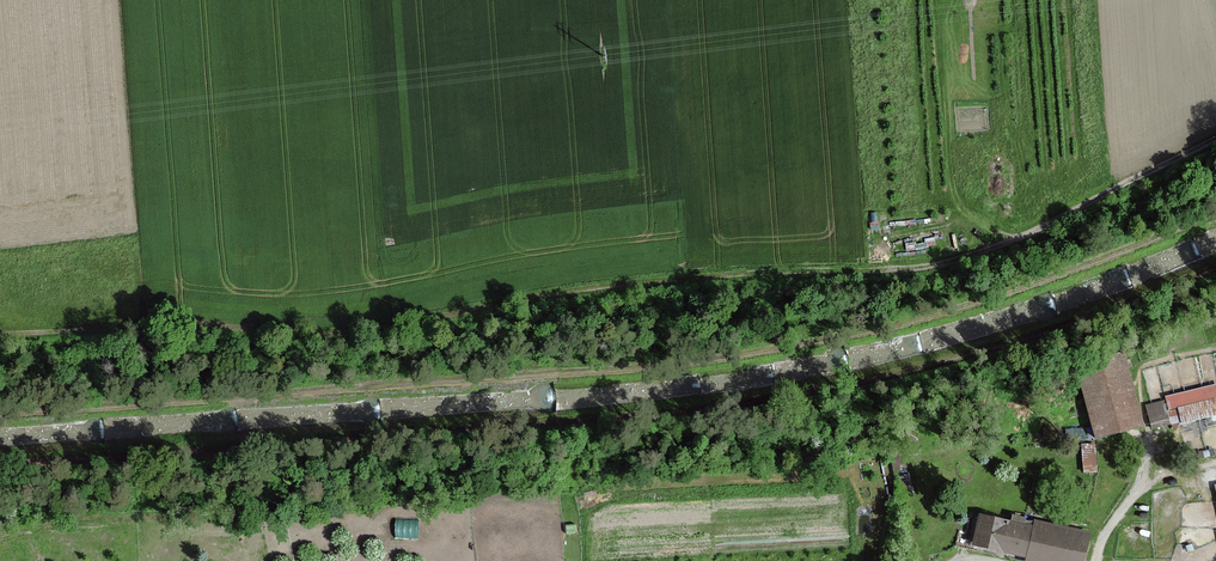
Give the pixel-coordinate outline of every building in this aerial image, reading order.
[(1069,356),(1090,440),(1138,428),(1117,344),(1069,356)] [(1163,399),(1164,402),(1144,407),(1150,430),(1169,426),(1170,429),(1215,418),(1215,386),(1163,399)] [(1095,471),(1093,445),(1080,446),(1082,472),(1095,471)] [(395,517),(395,534),(417,534),(417,517),(395,517)] [(1086,536),(1031,524),(1030,529),(1020,527),(1021,520),(1010,518),(1008,525),(970,517),(967,534),(960,532),(958,542),(970,545),(970,547),(1023,558),(1023,560),(1081,560),(1086,536)]
